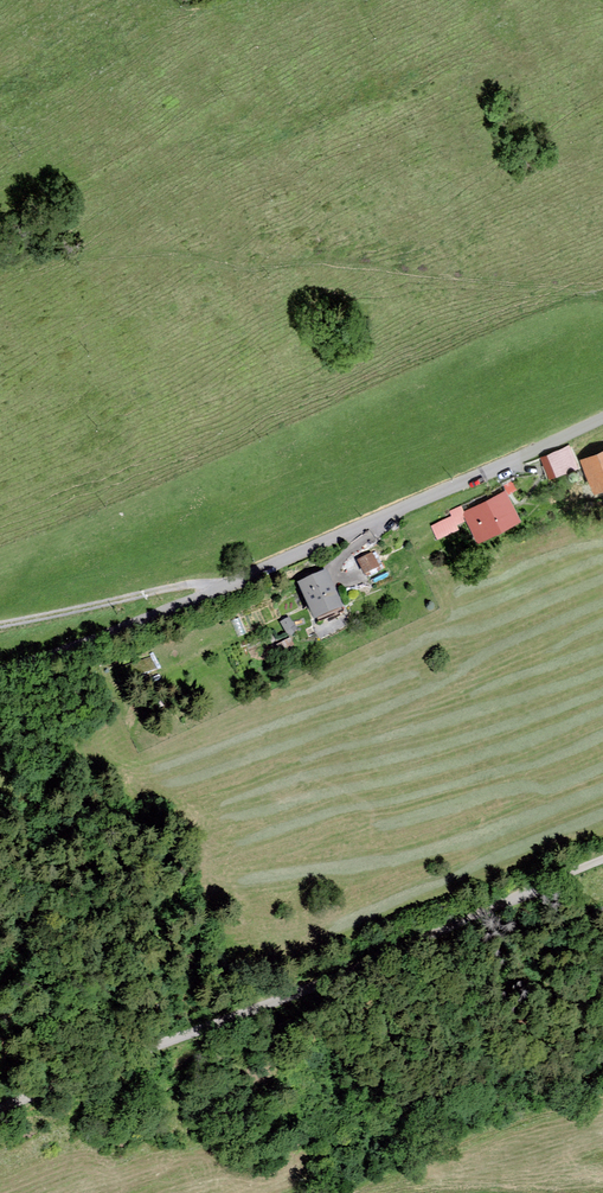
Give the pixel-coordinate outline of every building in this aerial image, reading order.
[(581,462),(596,496),(602,493),(602,452),(581,462)] [(509,494),(468,514),(470,519),(481,541),(522,522),(509,494)] [(453,516),(432,525),(439,541),(460,531),(457,525),(470,519),(463,505),(451,511),(453,516)] [(373,554),(360,560),(365,572),(378,566),(373,554)] [(312,577),(300,583),(315,616),(340,605),(325,571),(312,577)] [(152,654),(133,663),(138,674),(157,665),(152,654)]
